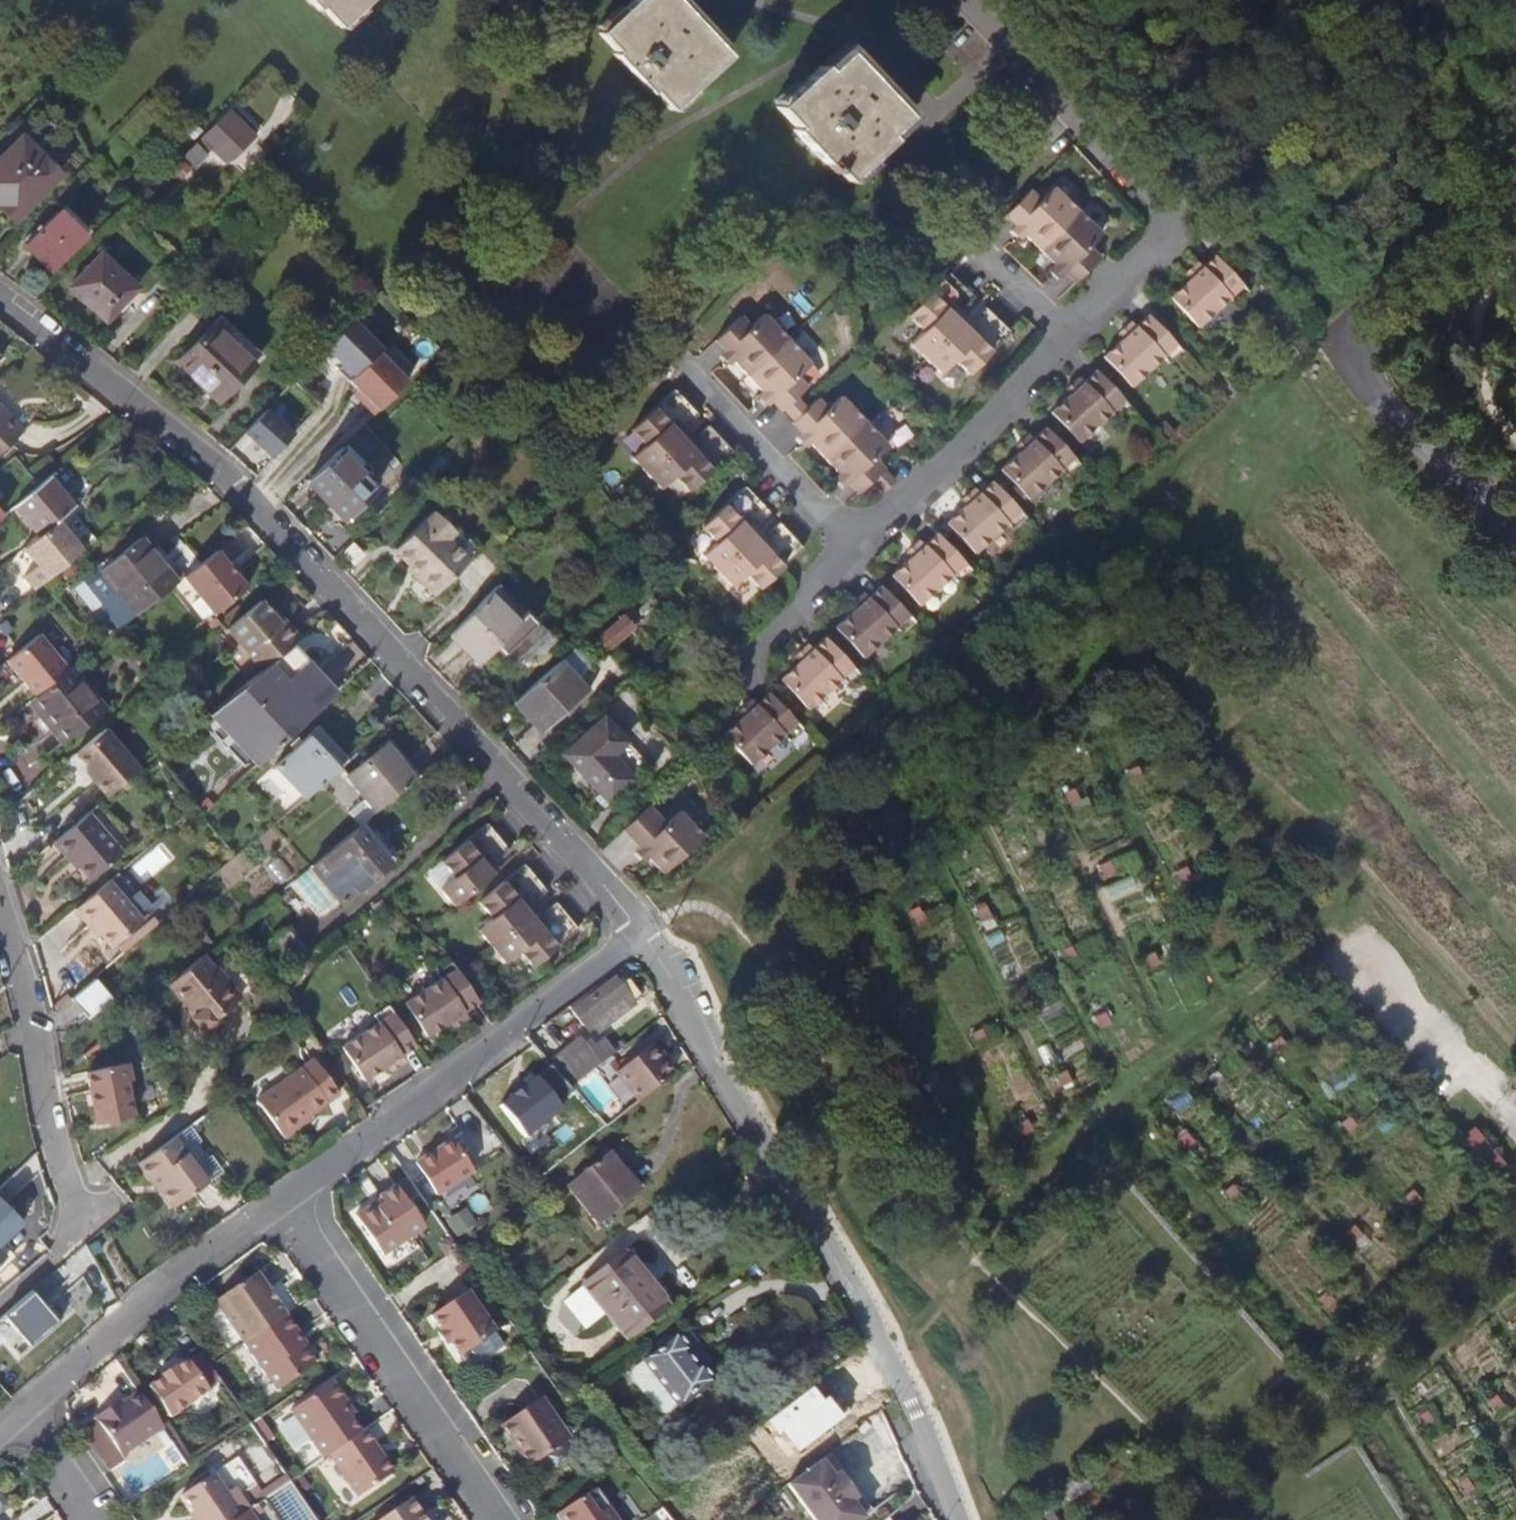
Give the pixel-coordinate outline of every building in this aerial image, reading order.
[(334,28),(365,0),(302,0),(313,12),(316,9),(334,28)] [(593,34),(610,52),(607,55),(645,94),(647,92),(664,111),(721,57),(667,0),(630,0),(593,34)] [(813,67),(770,108),(789,128),(786,131),(827,175),(830,172),(839,182),(882,141),(878,136),(897,117),(838,54),(818,73),(813,67)] [(228,110),(220,119),(246,143),(254,134),(228,110)] [(246,143),(220,119),(208,132),(233,156),(246,143)] [(226,164),(233,156),(208,132),(200,140),(226,164)] [(16,221),(60,175),(22,139),(0,161),(0,205),(16,221)] [(1031,188),(1006,214),(1041,247),(1080,207),(1056,185),(1042,199),(1031,188)] [(1080,207),(1041,247),(1076,280),(1084,273),(1102,254),(1091,243),(1104,230),(1080,207)] [(25,246),(51,272),(77,245),(50,219),(25,246)] [(69,287),(103,319),(135,285),(100,253),(69,287)] [(1214,253),(1201,264),(1167,296),(1196,327),(1228,298),(1233,304),(1247,290),(1214,253)] [(926,355),(967,314),(962,309),(977,294),(951,270),(919,304),(910,313),(925,328),(912,341),(926,355)] [(1010,325),(988,304),(972,320),(967,314),(926,355),(942,371),(955,358),(970,371),(1014,329),(1010,325)] [(750,371),(790,333),(768,310),(754,323),(744,312),(718,337),(750,371)] [(1146,314),(1134,326),(1100,357),(1129,388),(1160,358),(1166,364),(1180,350),(1146,314)] [(351,321),(325,348),(343,365),(337,370),(347,380),(349,382),(350,381),(378,352),(382,349),(379,346),(351,321)] [(177,363),(220,401),(253,363),(211,325),(177,363)] [(790,333),(750,371),(783,406),(810,382),(799,370),(813,357),(790,333)] [(362,404),(374,415),(408,382),(378,352),(350,381),(359,390),(367,399),(362,404)] [(1093,368),(1092,370),(1081,381),(1048,412),(1076,442),(1107,412),(1113,418),(1128,405),(1093,368)] [(644,470),(686,431),(681,426),(697,411),(674,386),(629,428),(643,443),(630,456),(644,470)] [(354,395),(362,404),(367,399),(359,390),(354,395)] [(829,452),(868,415),(846,391),(833,404),(823,394),(796,419),(829,452)] [(22,432),(8,417),(0,409),(0,449),(22,432)] [(293,434),(266,410),(244,432),(273,457),(293,434)] [(863,488),(876,476),(888,464),(877,452),(891,439),(868,415),(829,452),(863,488)] [(731,448),(707,421),(691,436),(686,431),(644,470),(659,486),(671,475),(686,490),(731,448)] [(1042,427),(1041,428),(1030,440),(997,471),(1025,501),(1057,473),(1063,478),(1078,464),(1042,427)] [(341,448),(307,481),(344,519),(378,486),(341,448)] [(899,476),(888,464),(876,476),(887,488),(899,476)] [(54,472),(45,480),(19,502),(44,533),(56,523),(79,502),(54,472)] [(989,482),(988,482),(977,493),(943,525),(972,557),(1004,527),(1009,533),(1024,519),(989,482)] [(767,510),(746,489),(743,486),(699,527),(714,543),(701,555),(714,570),(756,531),(751,525),(767,510)] [(9,510),(0,499),(0,518),(9,510)] [(801,547),(777,521),(761,535),(756,531),(714,570),(729,586),(742,574),(757,589),(781,567),(801,547)] [(82,554),(56,523),(44,533),(23,550),(37,568),(23,579),(35,593),(82,554)] [(420,524),(390,555),(436,599),(466,568),(420,524)] [(932,536),(921,546),(888,577),(917,607),(948,578),(953,583),(966,570),(933,535),(932,536)] [(136,615),(175,583),(169,575),(176,568),(156,545),(149,551),(139,539),(101,571),(136,615)] [(216,551),(183,577),(213,614),(246,588),(216,551)] [(492,593),(450,635),(478,663),(492,649),(501,658),(536,623),(498,586),(492,593)] [(876,587),(863,599),(833,629),(861,660),(895,627),(900,632),(910,623),(876,587)] [(672,615),(682,607),(673,597),(663,605),(672,615)] [(289,647),(297,640),(284,624),(277,624),(259,603),(225,631),(260,672),(269,664),(289,647)] [(596,640),(606,652),(643,621),(632,609),(596,640)] [(550,646),(558,638),(543,623),(507,659),(518,670),(546,642),(550,646)] [(35,696),(68,670),(40,633),(6,660),(35,696)] [(822,639),(810,650),(776,682),(805,713),(837,683),(842,688),(856,675),(822,639)] [(289,647),(269,664),(288,684),(307,667),(289,647)] [(559,662),(518,698),(545,728),(585,692),(559,662)] [(260,672),(211,714),(228,733),(234,728),(237,732),(288,684),(269,664),(260,672)] [(307,667),(288,684),(292,687),(286,693),(296,704),(320,682),(307,667)] [(35,696),(29,701),(64,743),(102,713),(68,670),(35,696)] [(309,717),(333,695),(320,682),(296,704),(309,717)] [(288,684),(237,732),(250,746),(296,704),(286,693),(292,687),(288,684)] [(767,696),(720,739),(750,769),(781,740),(787,745),(801,732),(767,696)] [(262,760),(309,717),(296,704),(250,746),(262,760)] [(608,802),(647,765),(602,718),(563,755),(608,802)] [(340,766),(348,760),(318,724),(310,731),(340,766)] [(101,728),(72,754),(94,778),(91,781),(105,797),(138,770),(101,728)] [(330,775),(340,766),(310,731),(272,764),(301,799),(330,775)] [(409,785),(415,780),(386,746),(348,778),(375,812),(409,785)] [(1137,774),(1128,779),(1133,790),(1143,786),(1137,774)] [(1075,796),(1065,800),(1071,812),(1081,808),(1075,796)] [(649,805),(622,830),(656,864),(695,827),(673,804),(660,816),(649,805)] [(97,805),(87,813),(115,845),(124,836),(97,805)] [(87,813),(54,842),(66,857),(69,854),(85,872),(115,845),(87,813)] [(503,837),(492,824),(488,820),(442,857),(455,874),(441,885),(455,903),(501,866),(496,861),(512,847),(503,837)] [(354,829),(311,864),(339,900),(383,864),(354,829)] [(124,836),(115,845),(121,852),(130,843),(124,836)] [(115,845),(85,872),(90,879),(121,852),(115,845)] [(538,880),(527,866),(524,862),(477,900),(491,917),(476,929),(490,946),(535,910),(531,905),(548,892),(538,880)] [(1109,868),(1100,872),(1105,884),(1115,880),(1109,868)] [(120,869),(110,877),(145,920),(156,911),(120,869)] [(1031,874),(1021,879),(1027,891),(1037,886),(1031,874)] [(1186,874),(1177,879),(1182,890),(1192,886),(1186,874)] [(81,901),(77,904),(91,922),(95,919),(116,945),(145,920),(110,877),(81,901)] [(566,914),(556,902),(539,916),(535,910),(490,946),(504,963),(518,952),(531,968),(579,930),(575,925),(566,914)] [(987,913),(978,917),(983,929),(993,924),(987,913)] [(925,919),(915,923),(921,935),(931,931),(925,919)] [(280,968),(303,949),(284,925),(261,943),(280,968)] [(867,945),(858,949),(864,961),(874,956),(867,945)] [(1072,952),(1062,957),(1068,968),(1078,964),(1072,952)] [(202,956),(167,984),(192,1016),(189,1018),(202,1033),(219,1021),(216,1018),(237,1001),(202,956)] [(1153,958),(1144,963),(1150,975),(1159,970),(1153,958)] [(464,1012),(477,1004),(478,1003),(457,971),(450,960),(435,971),(440,978),(404,1002),(428,1036),(464,1012)] [(1227,962),(1218,966),(1224,978),(1233,973),(1227,962)] [(92,977),(70,996),(85,1014),(107,995),(92,977)] [(615,978),(573,1011),(590,1032),(595,1028),(599,1034),(641,1002),(632,992),(628,995),(615,978)] [(1026,992),(1016,997),(1022,1008),(1032,1004),(1026,992)] [(402,1055),(414,1047),(415,1046),(388,1005),(372,1016),(377,1022),(340,1047),(364,1081),(402,1055)] [(1111,1030),(1095,1022),(1101,1034),(1111,1030)] [(983,1034),(973,1039),(980,1051),(989,1046),(983,1034)] [(571,1090),(614,1055),(602,1041),(593,1047),(589,1042),(583,1046),(579,1042),(550,1063),(571,1090)] [(1278,1042),(1270,1049),(1279,1059),(1287,1052),(1278,1042)] [(636,1104),(668,1080),(658,1066),(661,1064),(649,1049),(615,1076),(636,1104)] [(309,1116),(339,1095),(316,1061),(258,1102),(281,1133),(308,1114),(309,1116)] [(96,1122),(132,1115),(125,1080),(129,1080),(125,1062),(85,1069),(96,1122)] [(1066,1076),(1057,1081),(1063,1092),(1073,1088),(1066,1076)] [(1217,1076),(1209,1083),(1218,1092),(1226,1085),(1217,1076)] [(937,1079),(927,1084),(934,1096),(943,1091),(937,1079)] [(1347,1122),(1340,1129),(1348,1139),(1356,1132),(1347,1122)] [(1028,1125),(1019,1130),(1025,1141),(1034,1136),(1028,1125)] [(177,1134),(137,1162),(150,1180),(152,1179),(172,1207),(210,1181),(177,1134)] [(1472,1135),(1456,1148),(1486,1183),(1498,1173),(1491,1166),(1495,1163),(1472,1135)] [(1185,1137),(1177,1144),(1187,1154),(1194,1147),(1185,1137)] [(451,1140),(414,1164),(436,1195),(472,1170),(451,1140)] [(609,1155),(568,1187),(598,1224),(639,1192),(609,1155)] [(986,1174),(977,1179),(983,1191),(993,1186),(986,1174)] [(436,1217),(408,1176),(391,1188),(392,1189),(368,1206),(395,1245),(436,1217)] [(1306,1178),(1298,1185),(1307,1194),(1315,1187),(1306,1178)] [(1231,1189),(1223,1196),(1233,1206),(1240,1199),(1231,1189)] [(15,1257),(1,1244),(26,1219),(0,1193),(0,1272),(15,1257)] [(1410,1194),(1402,1202),(1411,1211),(1419,1204),(1410,1194)] [(1352,1230),(1344,1237),(1353,1246),(1361,1239),(1352,1230)] [(634,1282),(641,1275),(624,1253),(584,1285),(628,1340),(659,1314),(634,1282)] [(667,1308),(641,1275),(634,1282),(659,1314),(667,1308)] [(218,1307),(244,1345),(245,1344),(286,1316),(259,1278),(251,1278),(219,1300),(218,1307)] [(9,1338),(22,1352),(63,1317),(35,1286),(0,1316),(0,1346),(9,1338)] [(467,1292),(431,1317),(441,1332),(449,1343),(459,1358),(496,1333),(467,1292)] [(1324,1296),(1316,1303),(1325,1313),(1333,1306),(1324,1296)] [(286,1316),(245,1344),(277,1392),(315,1366),(303,1348),(306,1346),(286,1316)] [(449,1343),(441,1332),(438,1335),(445,1346),(449,1343)] [(675,1333),(642,1360),(680,1407),(712,1381),(675,1333)] [(161,1379),(148,1387),(171,1419),(209,1392),(187,1361),(174,1369),(172,1367),(158,1375),(161,1379)] [(330,1455),(361,1434),(351,1420),(342,1407),(346,1404),(333,1385),(292,1414),(324,1460),(330,1455)] [(811,1389),(757,1430),(771,1449),(825,1407),(811,1389)] [(514,1446),(523,1460),(563,1432),(535,1392),(495,1419),(505,1433),(509,1430),(517,1443),(514,1446)] [(163,1429),(138,1393),(123,1403),(115,1409),(112,1404),(95,1417),(122,1457),(163,1429)] [(115,1409),(123,1403),(119,1399),(112,1404),(115,1409)] [(1498,1400),(1489,1405),(1496,1416),(1505,1411),(1498,1400)] [(346,1404),(342,1407),(351,1420),(355,1417),(346,1404)] [(1425,1414),(1416,1419),(1423,1430),(1432,1425),(1425,1414)] [(122,1457),(95,1417),(80,1428),(108,1470),(124,1460),(122,1457)] [(361,1434),(330,1455),(359,1498),(390,1476),(371,1448),(375,1445),(365,1431),(361,1434)] [(375,1445),(371,1448),(390,1476),(394,1473),(375,1445)] [(822,1463),(789,1487),(811,1516),(849,1488),(840,1476),(834,1480),(822,1463)] [(247,1513),(253,1508),(239,1487),(226,1496),(212,1476),(180,1498),(191,1514),(196,1519),(237,1519),(247,1513)] [(1475,1491),(1459,1486),(1466,1497),(1475,1491)] [(811,1516),(814,1519),(864,1519),(852,1504),(858,1500),(849,1488),(811,1516)] [(560,1519),(614,1519),(594,1490),(557,1516),(560,1519)] [(411,1500),(382,1519),(425,1519),(423,1516),(411,1500)]
